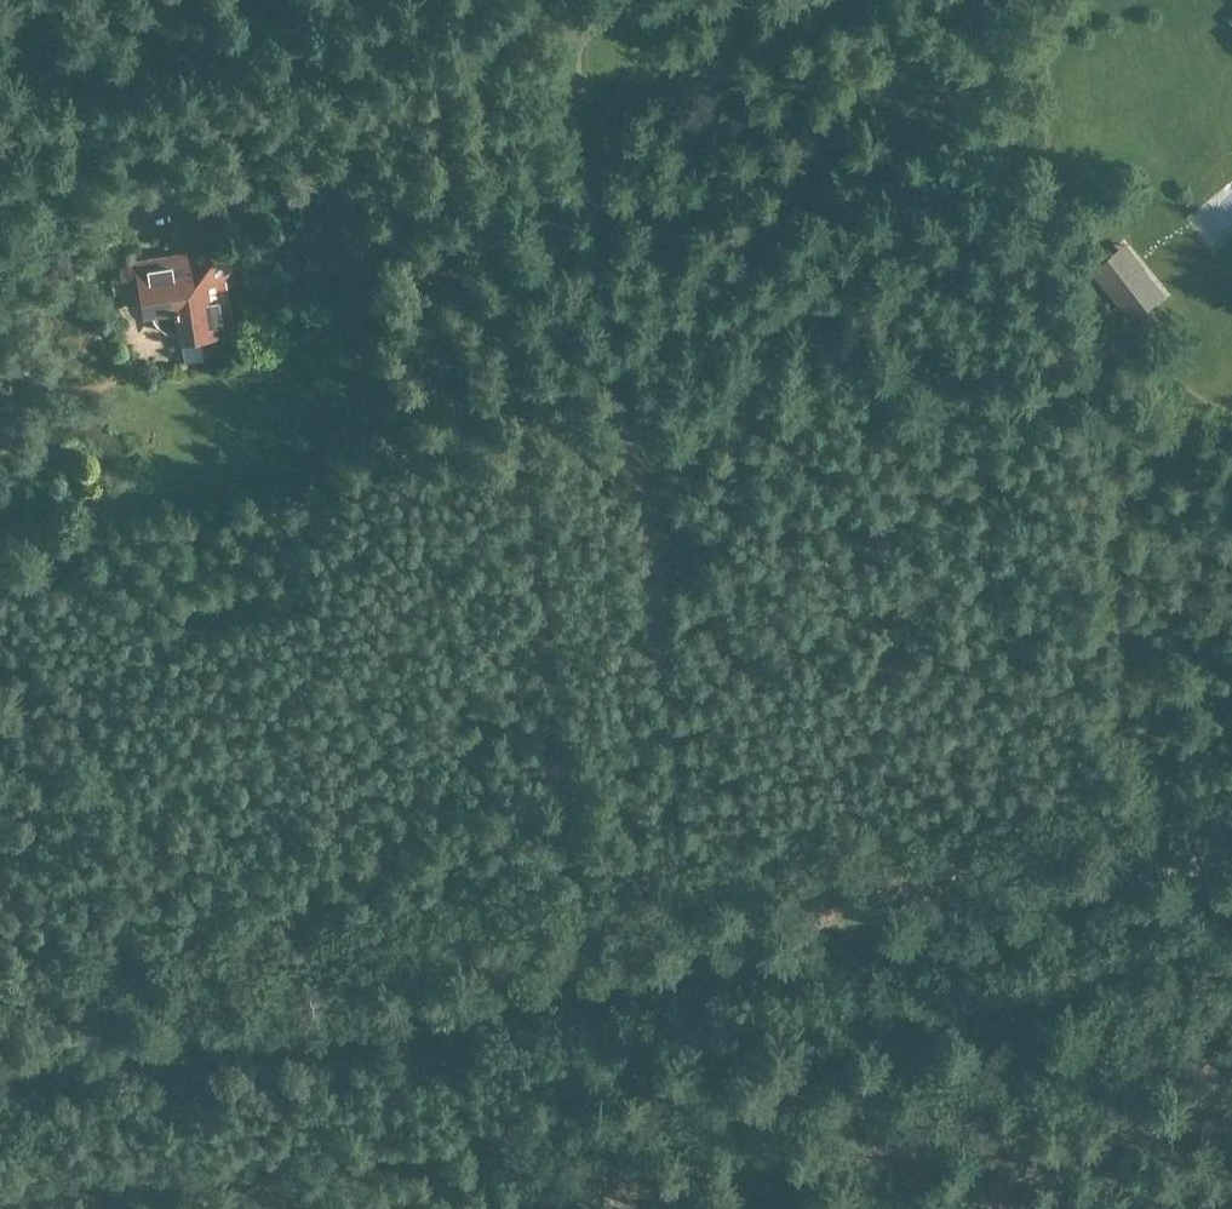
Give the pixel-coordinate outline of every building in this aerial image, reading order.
[(142,260),(148,309),(181,305),(186,335),(228,328),(220,277),(233,259),(202,238),(191,254),(142,260)]
